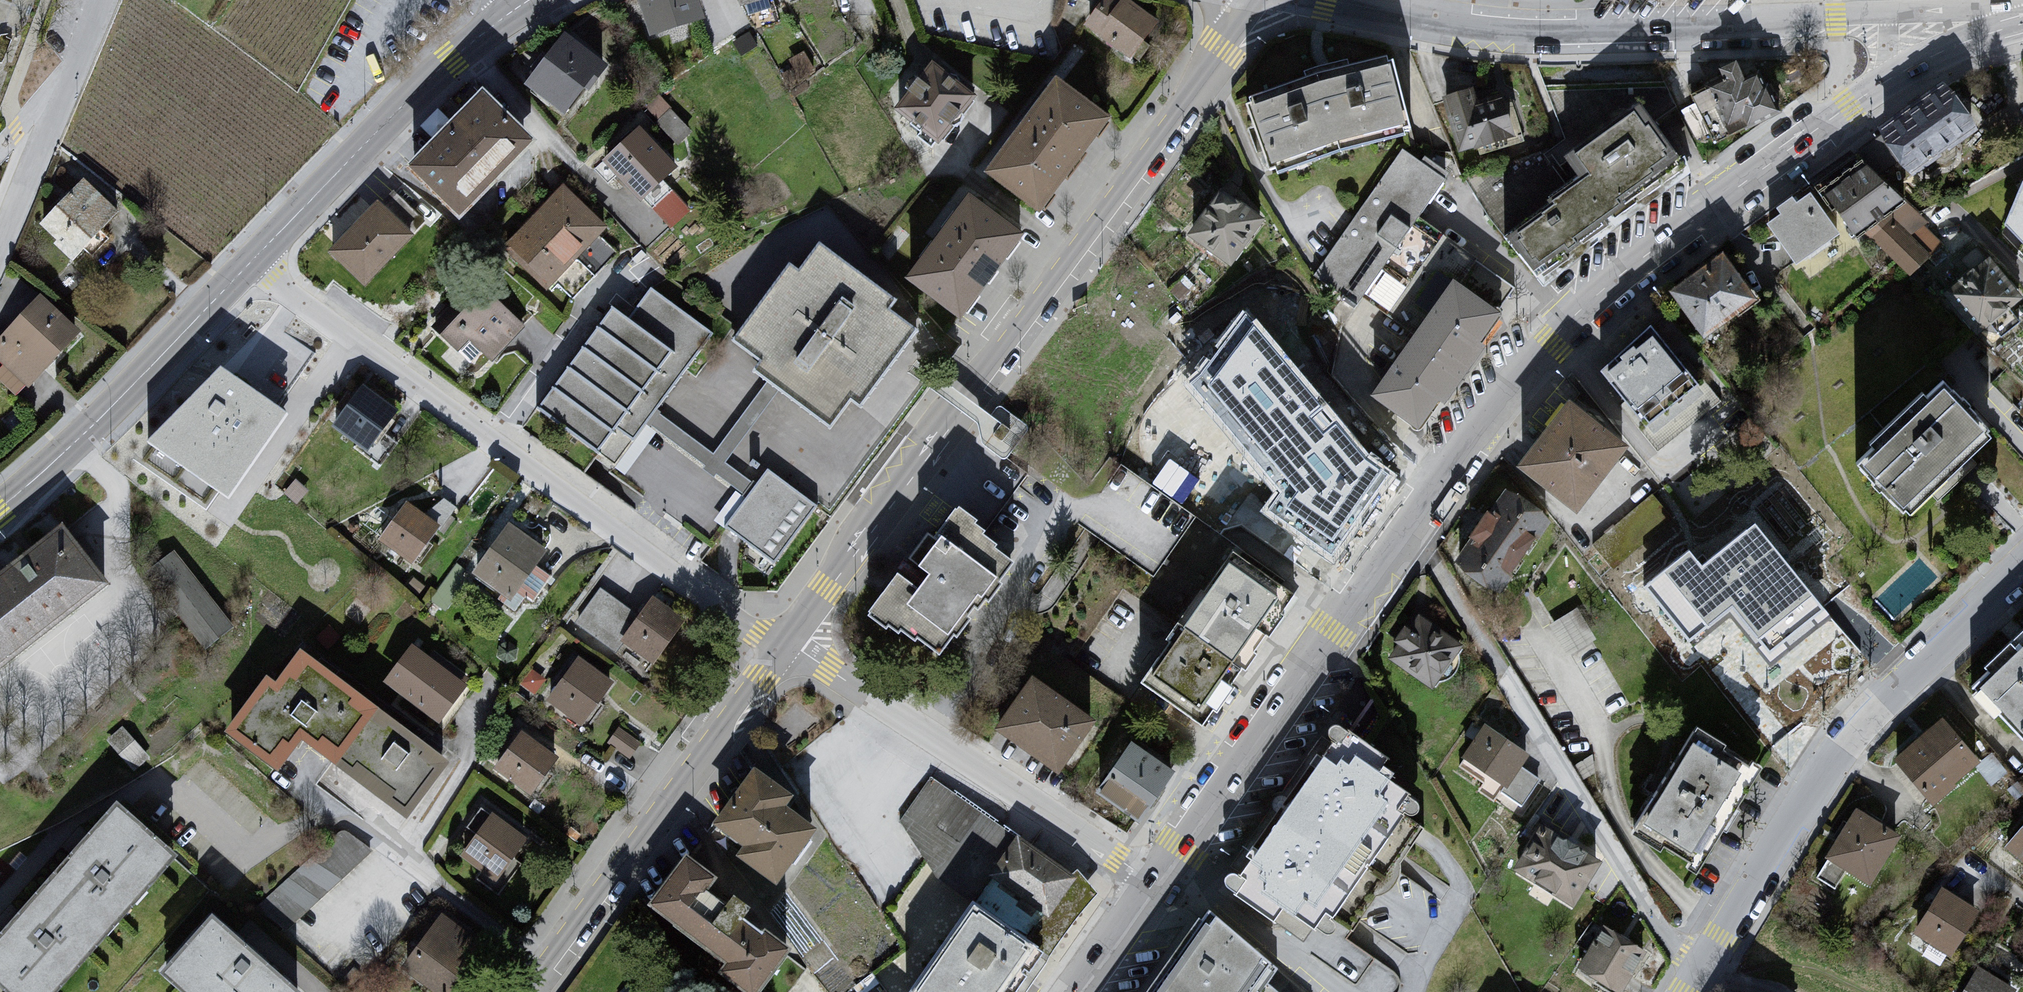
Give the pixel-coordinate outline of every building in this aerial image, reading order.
[(652,29),(704,13),(700,0),(643,0),(652,29)] [(1088,22),(1129,53),(1156,18),(1133,0),(1105,0),(1088,22)] [(569,28),(524,82),(563,115),(609,62),(569,28)] [(933,59),(898,105),(940,137),(975,91),(933,59)] [(1728,76),(1696,89),(1716,136),(1777,111),(1760,69),(1745,75),(1739,59),(1723,66),(1728,76)] [(1323,77),(1248,106),(1270,177),(1340,152),(1412,131),(1393,60),(1328,76),(1323,77)] [(1057,73),(984,164),(1041,207),(1111,113),(1057,73)] [(1947,79),(1882,126),(1912,169),(1978,122),(1947,79)] [(483,84),(406,159),(459,212),(535,137),(483,84)] [(1474,90),(1447,98),(1465,155),(1518,139),(1504,92),(1477,100),(1474,90)] [(1586,176),(1507,235),(1537,275),(1690,161),(1640,94),(1565,149),(1586,176)] [(639,124),(604,157),(642,198),(677,166),(639,124)] [(1404,148),(1315,272),(1359,303),(1452,173),(1425,154),(1421,160),(1404,148)] [(1859,156),(1817,187),(1832,208),(1836,206),(1856,236),(1908,199),(1859,156)] [(38,223),(74,257),(119,207),(83,174),(38,223)] [(564,181),(504,246),(550,288),(610,223),(564,181)] [(1981,213),(2022,257),(2022,185),(1981,213)] [(971,189),(908,272),(960,311),(1023,228),(971,189)] [(1221,192),(1189,234),(1232,264),(1266,219),(1221,192)] [(379,198),(330,250),(365,283),(415,232),(379,198)] [(1778,219),(1766,230),(1795,270),(1843,234),(1811,198),(1795,207),(1792,202),(1774,212),(1778,219)] [(789,261),(733,339),(760,359),(753,369),(773,384),(830,427),(851,399),(862,406),(919,328),(890,308),(898,297),(820,240),(800,268),(789,261)] [(1451,274),(1371,390),(1422,425),(1502,308),(1499,306),(1514,287),(1476,257),(1460,280),(1451,274)] [(1669,299),(1703,345),(1758,307),(1722,261),(1669,299)] [(1988,265),(1944,301),(1977,340),(2022,303),(1988,265)] [(1392,301),(1405,286),(1395,277),(1382,292),(1392,301)] [(488,287),(444,330),(460,347),(471,336),(492,357),(525,324),(488,287)] [(614,305),(538,408),(616,467),(653,416),(714,332),(653,289),(631,318),(614,305)] [(4,362),(0,367),(0,375),(20,394),(79,329),(39,293),(0,336),(0,359),(4,362)] [(1260,319),(1204,396),(1291,505),(1276,528),(1324,561),(1379,481),(1395,457),(1260,319)] [(1651,320),(1601,362),(1646,416),(1696,374),(1651,320)] [(222,380),(148,453),(230,508),(288,424),(222,380)] [(1942,384),(1858,462),(1902,510),(1987,432),(1942,384)] [(363,391),(330,432),(367,460),(400,414),(363,391)] [(1576,504),(1627,438),(1568,393),(1517,459),(1576,504)] [(1156,482),(1188,498),(1200,471),(1169,456),(1156,482)] [(751,489),(724,525),(733,532),(773,562),(817,505),(767,469),(751,489)] [(1688,539),(1637,578),(1683,637),(1696,627),(1732,599),(1769,646),(1824,603),(1795,565),(1831,537),(1782,473),(1715,525),(1724,537),(1701,555),(1688,539)] [(1506,484),(1453,562),(1492,589),(1503,586),(1554,517),(1539,506),(1506,484)] [(404,509),(375,547),(411,571),(436,530),(404,509)] [(975,527),(957,516),(937,542),(940,546),(918,573),(928,580),(917,595),(897,580),(866,622),(884,634),(888,634),(897,641),(900,638),(913,647),(917,644),(937,660),(1013,568),(973,531),(975,527)] [(0,575),(0,675),(110,586),(65,527),(0,575)] [(506,529),(468,580),(507,612),(544,556),(506,529)] [(234,625),(175,551),(145,575),(203,649),(234,625)] [(1294,594),(1236,554),(1142,681),(1202,722),(1294,594)] [(649,601),(619,644),(652,669),(681,624),(649,601)] [(1415,617),(1385,662),(1432,692),(1458,647),(1415,617)] [(410,650),(382,686),(440,731),(465,692),(410,650)] [(1974,701),(2022,747),(2022,745),(2022,652),(1974,701)] [(263,682),(222,739),(274,778),(298,747),(403,828),(447,771),(298,660),(273,690),(263,682)] [(576,664),(543,706),(584,732),(612,686),(576,664)] [(1098,715),(1033,670),(995,725),(1060,770),(1098,715)] [(1351,711),(1368,719),(1379,697),(1362,689),(1351,711)] [(1384,751),(1340,721),(1227,886),(1277,920),(1285,909),(1319,932),(1331,915),(1353,930),(1426,822),(1393,800),(1403,785),(1374,765),(1384,751)] [(1943,721),(1891,763),(1929,812),(1974,769),(1943,721)] [(629,753),(640,742),(623,725),(612,736),(629,753)] [(1762,766),(1696,728),(1633,834),(1699,873),(1762,766)] [(1482,730),(1461,762),(1505,794),(1527,762),(1482,730)] [(1173,766),(1131,738),(1097,789),(1138,817),(1173,766)] [(518,739),(491,776),(534,807),(557,767),(518,739)] [(913,991),(1022,991),(1094,888),(928,773),(901,820),(935,875),(970,898),(913,991)] [(752,778),(712,832),(740,856),(738,864),(777,891),(813,836),(785,815),(793,805),(752,778)] [(114,814),(0,938),(0,991),(61,991),(172,866),(114,814)] [(1899,842),(1853,814),(1824,863),(1868,890),(1899,842)] [(491,819),(460,863),(493,888),(524,844),(491,819)] [(2003,849),(2022,867),(2022,826),(2003,849)] [(340,831),(256,907),(284,929),(370,851),(340,831)] [(1537,832),(1507,878),(1570,916),(1600,869),(1537,832)] [(645,911),(721,971),(714,982),(730,991),(761,991),(787,958),(706,902),(716,888),(683,863),(645,911)] [(1979,916),(1939,891),(1910,938),(1947,963),(1979,916)] [(162,969),(187,991),(301,991),(249,945),(213,913),(162,969)] [(397,978),(419,991),(444,991),(476,944),(440,917),(397,978)] [(1164,991),(1294,991),(1215,922),(1164,991)] [(1575,977),(1599,991),(1622,991),(1641,955),(1605,931),(1575,977)] [(1977,972),(1965,991),(2008,991),(1977,972)]
